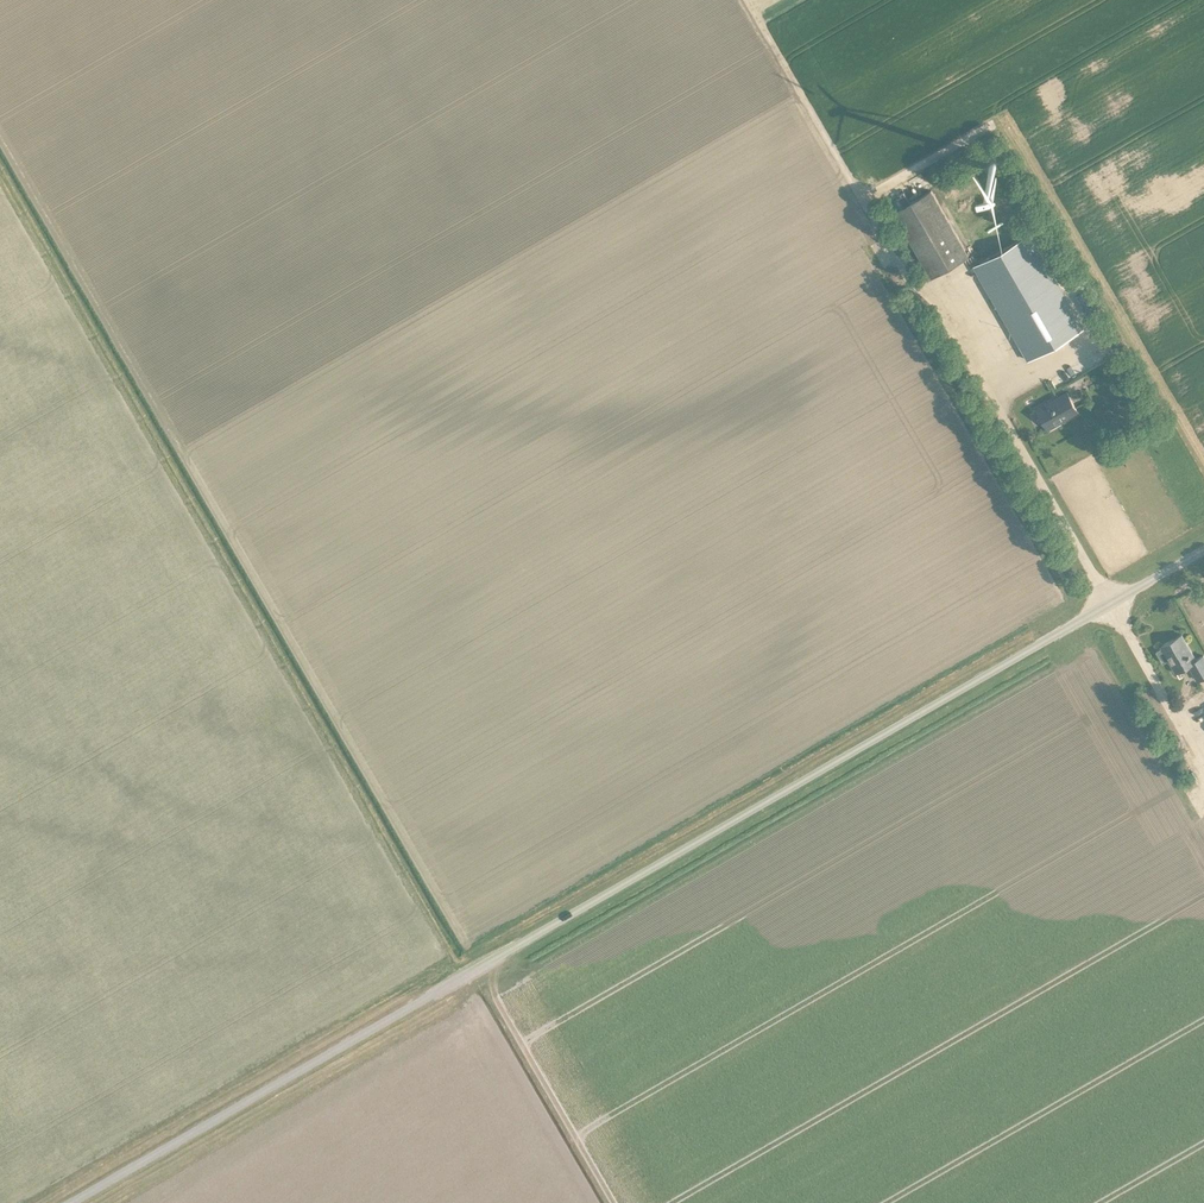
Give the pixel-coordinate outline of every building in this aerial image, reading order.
[(893,211),(931,276),(968,255),(931,190),(893,211)] [(974,266),(1028,360),(1083,328),(1030,234),(974,266)] [(942,308),(937,311),(942,320),(947,318),(942,308)] [(1037,409),(1048,429),(1069,417),(1069,418),(1078,413),(1066,392),(1037,409)] [(1188,665),(1197,680),(1203,677),(1203,658),(1203,656),(1195,660),(1181,635),(1160,646),(1161,648),(1156,651),(1162,663),(1168,660),(1175,672),(1188,665)]
